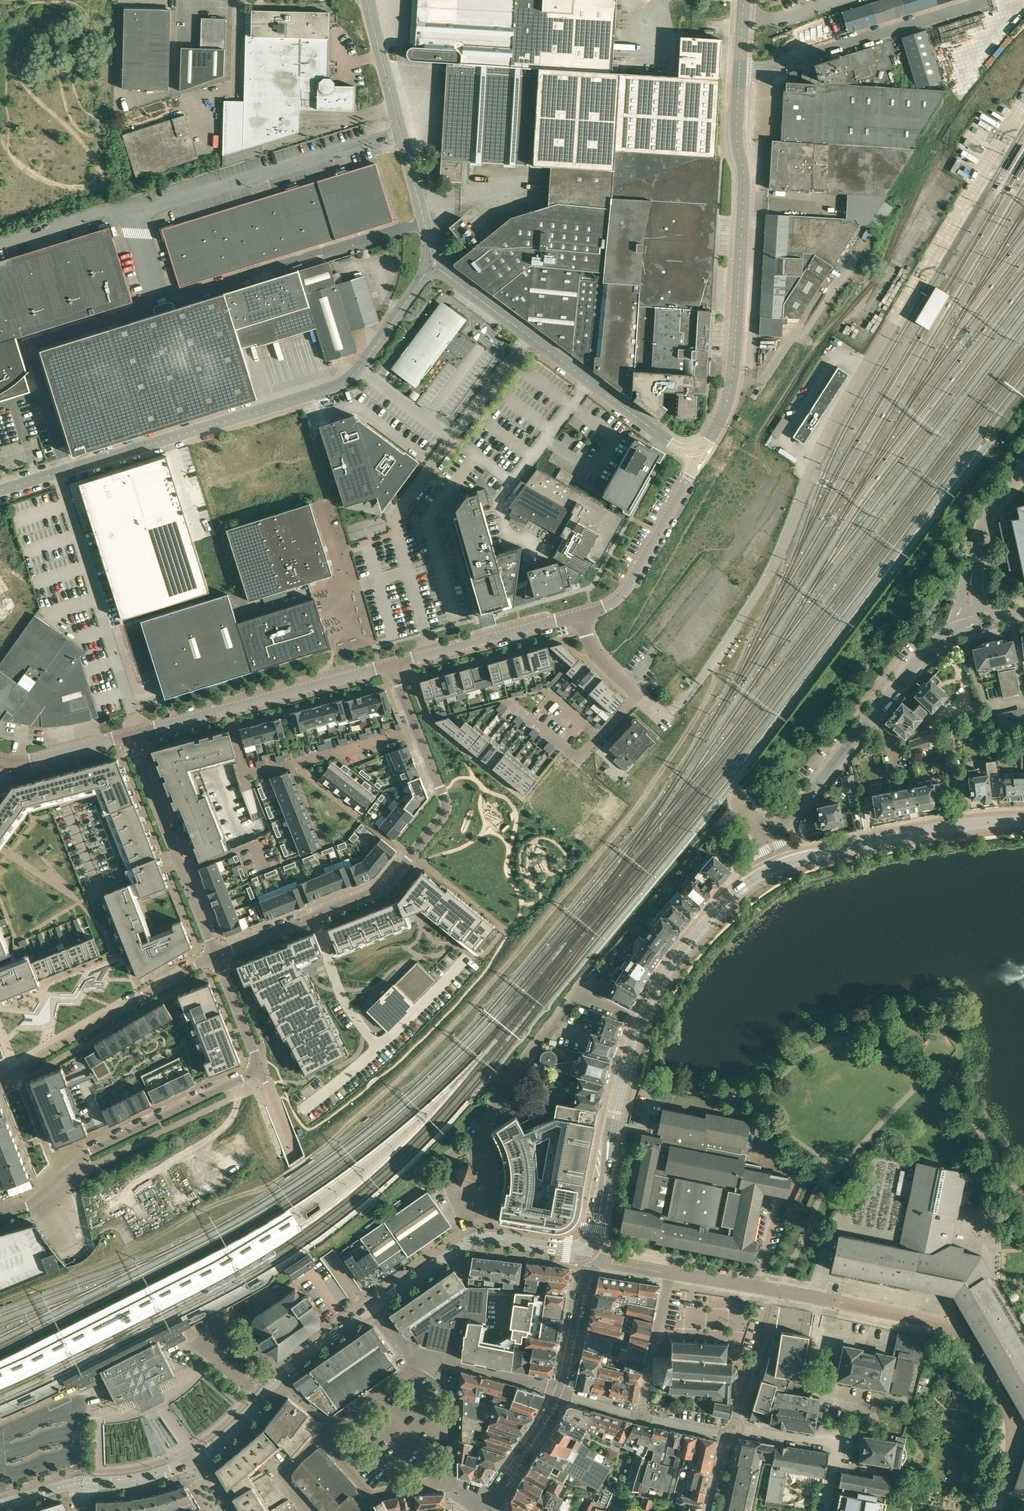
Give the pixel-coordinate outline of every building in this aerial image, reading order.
[(414,60),(453,62),(448,151),(442,151),(441,155),(441,158),(441,161),(440,181),(462,182),(463,160),(469,161),(560,166),(559,202),(510,217),(481,241),(461,217),(449,227),(469,251),(454,263),(658,417),(666,406),(662,404),(663,388),(677,389),(675,415),(697,416),(699,391),(706,392),(707,374),(712,374),(714,374),(715,373),(716,372),(717,371),(717,370),(717,363),(717,362),(717,361),(717,360),(716,359),(715,358),(713,358),(708,358),(720,156),(715,156),(720,79),(722,39),(681,36),(678,76),(612,73),(616,0),(419,0),(416,46),(415,46),(413,46),(411,47),(409,49),(408,51),(408,53),(408,55),(409,57),(410,58),(412,60),(414,60)] [(872,3),(878,23),(888,20),(882,0),(881,0),(872,3)] [(888,20),(909,13),(905,0),(882,0),(888,20)] [(909,13),(937,4),(936,0),(905,0),(909,13)] [(872,3),(862,6),(869,26),(878,23),(872,3)] [(869,26),(862,6),(842,12),(848,32),(869,26)] [(169,89),(171,9),(125,8),(123,88),(169,89)] [(246,34),(246,36),(329,38),(329,12),(247,10),(246,24),(253,25),(253,34),(246,34)] [(833,37),(827,17),(813,21),(794,31),(799,48),(833,37)] [(182,48),(180,91),(224,75),(226,19),(202,18),(201,48),(182,48)] [(925,30),(902,37),(918,88),(941,81),(931,47),(925,30)] [(993,30),(986,43),(993,47),(1001,34),(993,30)] [(223,155),(237,151),(299,131),(300,109),(354,110),(355,85),(335,85),(335,82),(331,77),(328,77),(329,38),(246,36),(245,100),(224,100),(223,155)] [(964,45),(959,50),(967,58),(972,53),(964,45)] [(872,46),(841,56),(850,85),(859,85),(857,79),(872,75),(869,64),(877,62),(872,46)] [(803,68),(802,82),(850,85),(841,56),(803,68)] [(790,72),(790,81),(802,82),(803,68),(790,72)] [(847,193),(888,195),(917,148),(910,148),(947,90),(859,85),(850,85),(802,82),(790,81),(785,81),(782,131),(782,132),(781,141),(774,141),(774,142),(771,189),(847,193)] [(136,178),(199,158),(185,114),(122,134),(136,178)] [(958,161),(954,170),(971,177),(975,168),(958,161)] [(376,162),(229,208),(162,228),(180,286),(394,220),(376,162)] [(773,336),(783,337),(783,334),(784,323),(787,323),(787,317),(793,318),(799,318),(813,297),(816,292),(829,271),(858,225),(855,219),(846,219),(766,214),(766,222),(764,251),(764,257),(761,317),(760,325),(760,331),(759,335),(773,336)] [(16,337),(133,301),(109,227),(0,261),(0,342),(16,337)] [(327,360),(358,350),(351,330),(380,321),(365,275),(336,284),(329,261),(298,269),(298,270),(225,293),(224,292),(224,293),(175,308),(156,315),(41,350),(73,456),(143,434),(258,398),(242,347),(256,343),(257,346),(317,327),(327,360)] [(923,326),(928,329),(949,295),(943,291),(936,287),(915,321),(923,326)] [(154,309),(156,315),(175,308),(174,303),(170,301),(156,305),(154,309)] [(411,347),(398,366),(417,380),(456,326),(459,328),(462,330),(467,324),(466,320),(466,317),(465,314),(451,304),(450,305),(448,307),(444,304),(440,309),(438,308),(434,313),(436,315),(426,328),(424,327),(410,346),(411,347)] [(3,392),(7,389),(10,387),(14,384),(17,382),(21,379),(24,376),(27,373),(16,337),(0,342),(0,394),(3,392)] [(849,375),(838,368),(794,437),(804,444),(849,375)] [(320,426),(345,506),(377,496),(382,511),(392,498),(419,461),(405,451),(404,453),(359,419),(356,420),(354,415),(320,426)] [(636,437),(603,494),(629,509),(658,458),(649,453),(652,447),(636,437)] [(88,485),(76,489),(84,513),(80,514),(114,622),(210,592),(167,457),(87,482),(88,485)] [(557,477),(539,467),(526,485),(511,506),(513,508),(510,514),(526,523),(529,517),(561,535),(565,537),(554,557),(566,563),(582,571),(587,574),(594,561),(596,562),(596,561),(599,562),(625,516),(572,486),(568,484),(557,477)] [(561,469),(557,477),(568,484),(573,476),(561,469)] [(521,547),(495,554),(481,506),(489,504),(485,488),(466,494),(467,498),(459,509),(461,515),(454,517),(474,587),(471,588),(481,623),(481,624),(487,623),(489,622),(495,620),(495,619),(493,612),(514,606),(516,589),(516,583),(521,547)] [(332,575),(310,504),(226,530),(249,602),(309,583),(325,578),(332,575)] [(999,514),(1000,521),(999,521),(1009,569),(1021,566),(1023,580),(1023,504),(1016,506),(1010,507),(1011,511),(999,513),(999,514)] [(582,571),(566,563),(566,564),(559,566),(558,562),(528,570),(527,580),(516,583),(516,589),(526,585),(525,598),(566,586),(565,583),(568,582),(578,579),(582,571)] [(165,699),(247,673),(252,672),(237,623),(228,594),(141,622),(165,699)] [(314,599),(237,623),(252,672),(330,647),(314,599)] [(7,721),(39,678),(68,638),(35,615),(20,636),(0,664),(0,719),(7,721)] [(86,651),(68,638),(39,678),(57,690),(81,659),(86,651)] [(983,646),(973,649),(977,668),(987,665),(988,669),(997,667),(1003,697),(1020,693),(1015,669),(1018,668),(1012,640),(1002,642),(1001,639),(982,643),(983,646)] [(562,643),(549,646),(572,666),(579,658),(562,643)] [(548,647),(537,649),(543,671),(553,669),(548,647)] [(537,649),(527,652),(527,653),(533,674),(534,674),(543,671),(537,649)] [(527,653),(518,656),(524,678),(534,675),(534,674),(533,674),(527,653)] [(518,656),(508,658),(513,677),(512,677),(513,680),(524,678),(518,656)] [(508,658),(498,661),(503,680),(504,679),(512,677),(513,677),(508,658)] [(572,666),(566,672),(574,679),(587,665),(579,658),(572,666)] [(42,711),(32,725),(33,723),(42,725),(42,726),(69,723),(98,717),(99,717),(81,659),(57,690),(42,711)] [(498,661),(488,664),(491,677),(492,681),(493,685),(494,686),(504,683),(504,679),(503,680),(498,661)] [(574,679),(571,682),(578,688),(580,689),(582,687),(582,686),(594,672),(587,665),(574,679)] [(483,666),(472,669),(475,679),(486,677),(483,666)] [(470,667),(460,670),(466,692),(476,690),(475,686),(474,682),(470,668),(470,667)] [(460,670),(450,673),(456,695),(466,692),(460,670)] [(594,672),(582,686),(582,687),(589,693),(602,679),(594,672)] [(450,673),(440,675),(446,698),(456,695),(450,673)] [(934,674),(915,695),(932,712),(947,695),(937,685),(941,681),(934,674)] [(440,675),(430,678),(435,697),(436,700),(446,698),(440,675)] [(491,677),(483,680),(485,687),(493,685),(492,681),(491,677)] [(57,690),(39,678),(7,721),(32,725),(42,711),(57,690)] [(430,678),(420,681),(425,699),(435,697),(430,678)] [(589,693),(586,695),(594,702),(610,685),(602,679),(589,693)] [(483,680),(474,682),(475,686),(476,690),(485,687),(483,680)] [(610,685),(594,702),(602,709),(617,692),(610,685)] [(374,693),(379,711),(380,714),(391,711),(386,690),(374,693)] [(563,691),(561,694),(565,698),(569,694),(565,690),(563,691)] [(617,692),(602,709),(610,716),(625,699),(617,692)] [(369,713),(379,711),(374,693),(364,696),(369,713)] [(364,696),(354,699),(359,719),(370,717),(369,713),(364,696)] [(343,699),(332,702),(337,719),(338,723),(348,720),(343,702),(343,699)] [(359,719),(354,699),(343,702),(348,720),(349,722),(359,719)] [(322,705),(326,722),(337,719),(332,702),(322,705)] [(902,702),(894,712),(913,728),(927,712),(919,704),(913,711),(902,702)] [(501,703),(496,710),(499,712),(504,705),(501,703)] [(327,724),(326,722),(322,705),(311,708),(316,727),(327,724)] [(504,705),(499,712),(502,715),(507,708),(504,705)] [(301,710),(306,730),(316,727),(311,708),(301,710)] [(1010,735),(1020,733),(1014,709),(1005,711),(1010,735)] [(295,733),(306,730),(301,710),(290,713),(295,733)] [(934,711),(930,715),(935,720),(928,725),(931,729),(940,725),(937,721),(940,718),(934,711)] [(913,728),(894,712),(885,722),(905,738),(909,733),(911,735),(916,731),(913,728)] [(434,721),(453,736),(460,727),(448,717),(434,721)] [(633,723),(610,748),(618,755),(614,760),(622,752),(621,751),(625,747),(626,747),(635,737),(633,735),(643,723),(638,718),(637,717),(636,717),(635,717),(634,717),(633,718),(632,719),(632,720),(632,721),(633,722),(633,723)] [(280,718),(270,721),(275,741),(285,738),(280,718)] [(516,723),(515,725),(518,728),(523,721),(520,718),(516,723)] [(270,721),(260,724),(264,741),(265,744),(275,742),(275,741),(270,721)] [(473,728),(465,721),(460,727),(453,736),(461,742),(473,728)] [(622,752),(614,760),(625,770),(656,738),(648,731),(649,729),(643,723),(633,735),(635,737),(626,747),(625,747),(621,751),(622,752)] [(264,741),(260,724),(250,726),(254,743),(264,741)] [(244,746),(254,743),(250,726),(240,729),(244,746)] [(481,734),(473,728),(461,742),(469,749),(481,734)] [(923,733),(924,736),(909,741),(912,752),(937,744),(933,733),(931,733),(930,729),(923,733)] [(532,736),(531,738),(534,740),(539,734),(536,731),(532,736)] [(228,849),(260,837),(255,824),(254,821),(237,779),(232,764),(231,758),(235,756),(230,736),(224,738),(222,732),(213,734),(214,738),(209,739),(208,735),(199,738),(200,741),(194,743),(193,739),(151,750),(154,758),(158,757),(160,762),(156,763),(160,774),(164,772),(167,779),(163,780),(166,788),(170,787),(174,798),(171,800),(174,808),(180,806),(195,846),(194,846),(199,861),(228,849)] [(489,740),(481,734),(469,749),(477,755),(489,740)] [(871,754),(880,744),(871,737),(863,747),(871,754)] [(954,748),(953,738),(943,739),(945,750),(954,748)] [(497,747),(489,740),(477,755),(485,762),(497,747)] [(548,742),(543,748),(546,750),(552,744),(548,742)] [(552,744),(546,750),(550,753),(555,747),(552,744)] [(385,755),(389,765),(412,756),(408,746),(385,755)] [(505,753),(497,747),(485,762),(492,768),(505,753)] [(513,760),(505,753),(492,768),(500,775),(513,760)] [(398,773),(416,766),(412,756),(389,765),(393,775),(398,773)] [(117,759),(87,767),(93,787),(100,784),(139,881),(136,882),(142,897),(168,886),(117,759)] [(520,766),(513,760),(500,775),(508,781),(520,766)] [(988,802),(991,797),(1000,797),(1000,799),(1000,773),(999,773),(999,768),(997,768),(995,760),(986,762),(986,775),(978,775),(977,769),(968,770),(972,799),(979,798),(983,802),(988,802)] [(319,779),(330,787),(343,771),(340,769),(332,762),(319,779)] [(408,781),(420,776),(416,766),(398,773),(402,783),(408,781)] [(528,773),(520,766),(508,781),(516,788),(528,773)] [(12,788),(9,792),(27,805),(32,804),(49,799),(64,796),(93,788),(92,787),(93,787),(87,767),(12,788)] [(270,778),(274,788),(294,780),(290,770),(272,777),(270,778)] [(341,796),(354,779),(346,773),(343,771),(330,787),(341,796)] [(1013,772),(1000,773),(1000,799),(1014,799),(1013,772)] [(1013,772),(1014,799),(1019,799),(1021,801),(1023,801),(1023,772),(1013,772)] [(537,779),(528,773),(516,788),(524,794),(537,779)] [(855,790),(852,775),(841,777),(844,791),(855,790)] [(409,785),(413,795),(428,797),(420,776),(408,781),(409,785)] [(890,783),(891,787),(896,813),(896,814),(899,816),(903,816),(904,813),(904,812),(919,809),(915,787),(902,790),(899,778),(892,779),(893,782),(890,783)] [(361,785),(354,779),(341,796),(351,804),(364,788),(361,785)] [(915,787),(919,809),(938,805),(942,802),(938,783),(933,784),(932,779),(914,782),(915,787)] [(274,788),(278,797),(298,789),(294,780),(274,788)] [(871,791),(872,795),(874,806),(870,810),(871,815),(876,817),(896,813),(891,787),(871,791)] [(364,788),(351,804),(362,813),(375,796),(367,790),(364,788)] [(278,797),(282,807),(302,799),(298,789),(278,797)] [(25,805),(26,806),(27,805),(9,792),(0,804),(0,840),(25,805)] [(428,797),(413,795),(406,804),(404,807),(414,815),(428,797)] [(302,799),(282,807),(285,816),(306,808),(302,799)] [(556,799),(551,806),(561,814),(567,807),(556,799)] [(821,828),(843,823),(838,802),(817,807),(820,818),(815,821),(816,826),(821,828)] [(414,815),(404,807),(399,803),(392,811),(408,823),(414,815)] [(289,826),(309,818),(306,808),(285,816),(289,826)] [(401,831),(408,823),(392,811),(386,819),(401,831)] [(293,835),(313,827),(309,818),(289,826),(293,835)] [(401,831),(386,819),(379,827),(395,840),(401,831)] [(317,837),(313,827),(293,835),(297,845),(317,837)] [(321,847),(317,837),(297,845),(301,855),(321,847)] [(381,838),(374,846),(389,859),(396,851),(381,838)] [(374,846),(368,854),(383,866),(389,859),(374,846)] [(383,866),(368,854),(363,861),(374,877),(383,866)] [(713,855),(700,870),(719,885),(731,871),(713,855)] [(363,861),(355,864),(362,882),(374,877),(363,861)] [(220,872),(216,862),(198,869),(202,879),(220,872)] [(345,866),(353,886),(362,882),(355,864),(346,868),(345,865),(345,866)] [(353,886),(345,866),(335,869),(342,887),(351,884),(352,886),(353,886)] [(326,873),(333,891),(342,887),(335,869),(326,873)] [(692,871),(688,877),(710,896),(719,885),(700,870),(696,875),(692,871)] [(413,895),(399,901),(407,923),(417,920),(414,912),(424,908),(429,912),(431,910),(437,915),(435,917),(441,922),(443,919),(448,924),(446,926),(452,931),(454,929),(460,934),(458,936),(464,941),(466,938),(471,943),(470,945),(475,950),(495,926),(447,888),(445,890),(422,871),(406,890),(413,895)] [(224,881),(220,872),(202,879),(206,888),(224,881)] [(333,891),(326,873),(316,877),(323,895),(333,891)] [(316,877),(307,881),(314,899),(323,895),(316,877)] [(684,888),(681,892),(700,909),(710,896),(688,877),(681,885),(684,888)] [(224,881),(206,888),(210,898),(228,891),(224,881)] [(314,899),(307,881),(297,884),(305,904),(306,904),(305,902),(307,901),(314,899)] [(298,887),(288,890),(295,908),(305,904),(297,884),(297,885),(298,887)] [(129,885),(105,894),(110,907),(125,945),(138,978),(192,947),(181,921),(172,925),(174,928),(175,930),(150,940),(129,885)] [(163,888),(149,894),(151,899),(165,893),(163,888)] [(288,890),(279,894),(286,912),(295,908),(288,890)] [(672,903),(691,919),(700,909),(681,892),(678,890),(669,900),(672,903)] [(231,900),(228,891),(210,898),(214,907),(231,900)] [(279,894),(269,898),(276,916),(286,912),(279,894)] [(269,898),(260,902),(267,920),(276,916),(269,898)] [(235,910),(231,900),(214,907),(217,917),(235,910)] [(398,901),(328,929),(337,953),(338,953),(344,950),(343,947),(350,945),(351,947),(358,944),(357,942),(364,939),(365,942),(372,939),(371,936),(378,934),(379,936),(386,933),(385,931),(392,928),(393,931),(400,928),(399,925),(406,922),(407,925),(408,925),(407,923),(399,901),(398,901)] [(672,903),(662,915),(680,932),(691,919),(672,903)] [(235,910),(217,917),(221,926),(239,919),(235,910)] [(652,928),(670,943),(680,932),(662,915),(661,915),(657,920),(654,918),(649,925),(652,928)] [(243,929),(239,919),(221,926),(225,936),(243,929)] [(652,928),(643,941),(661,955),(663,952),(670,943),(652,928)] [(312,933),(241,964),(251,982),(253,981),(256,990),(298,968),(296,962),(321,952),(322,952),(312,933)] [(101,955),(93,937),(84,940),(91,959),(101,955)] [(91,959),(84,940),(75,944),(82,962),(91,959)] [(643,941),(634,954),(652,968),(661,955),(643,941)] [(82,962),(75,944),(66,948),(73,966),(82,962)] [(73,966),(66,948),(57,951),(64,969),(73,966)] [(64,969),(57,951),(48,955),(55,973),(64,969)] [(627,957),(621,965),(645,980),(651,970),(652,968),(634,954),(630,960),(627,957)] [(28,955),(0,966),(0,999),(39,983),(38,980),(37,980),(30,962),(31,962),(28,955)] [(55,973),(48,955),(39,958),(46,977),(55,973)] [(46,977),(39,958),(31,962),(30,962),(37,980),(38,980),(46,977)] [(394,984),(367,1011),(386,1030),(436,981),(429,973),(417,961),(394,984)] [(618,977),(615,981),(637,994),(645,980),(621,965),(615,974),(618,977)] [(298,968),(256,990),(258,995),(257,995),(262,1004),(265,1002),(284,1039),(287,1037),(306,1074),(323,1065),(327,1063),(346,1054),(307,979),(301,967),(298,968)] [(629,1007),(637,994),(615,981),(611,978),(606,987),(598,983),(595,989),(629,1007)] [(209,983),(178,995),(184,1010),(191,1008),(201,1034),(194,1037),(200,1052),(210,1048),(214,1057),(204,1061),(209,1074),(240,1062),(209,983)] [(88,1054),(85,1056),(98,1080),(111,1072),(103,1058),(133,1041),(133,1040),(172,1017),(164,1003),(123,1026),(124,1027),(94,1044),(96,1046),(97,1049),(94,1051),(91,1053),(88,1054)] [(94,1017),(106,1013),(103,1006),(92,1010),(94,1017)] [(585,1019),(593,1021),(599,1023),(595,1034),(617,1041),(623,1021),(596,1011),(589,1009),(585,1019)] [(583,1053),(610,1060),(617,1041),(595,1034),(592,1033),(589,1043),(588,1043),(587,1048),(585,1053),(583,1053)] [(572,1074),(574,1067),(579,1069),(577,1075),(576,1075),(576,1077),(604,1083),(610,1060),(583,1053),(581,1061),(576,1059),(556,1062),(557,1061),(557,1058),(557,1056),(556,1054),(555,1053),(554,1051),(551,1050),(550,1050),(547,1050),(545,1051),(543,1052),(542,1053),(540,1055),(540,1057),(540,1060),(540,1062),(541,1064),(543,1065),(545,1066),(572,1074)] [(183,1059),(142,1079),(154,1103),(195,1084),(183,1059)] [(45,1074),(30,1080),(56,1145),(61,1143),(87,1133),(87,1131),(84,1133),(61,1074),(63,1072),(62,1067),(60,1068),(45,1074)] [(576,1077),(573,1091),(601,1096),(604,1083),(576,1077)] [(122,1100),(102,1110),(109,1125),(131,1115),(130,1114),(151,1104),(144,1089),(122,1099),(122,1100)] [(573,1091),(571,1104),(574,1105),(574,1106),(598,1110),(601,1096),(573,1091)] [(503,1190),(506,1191),(503,1203),(501,1202),(499,1216),(498,1222),(514,1225),(530,1228),(550,1231),(554,1232),(556,1232),(559,1231),(561,1231),(563,1230),(564,1230),(566,1229),(568,1228),(570,1227),(572,1225),(573,1225),(574,1223),(576,1221),(577,1220),(578,1218),(578,1217),(579,1216),(579,1214),(580,1212),(581,1206),(586,1172),(592,1141),(598,1110),(574,1106),(556,1103),(554,1117),(524,1131),(520,1123),(516,1116),(491,1132),(493,1135),(494,1138),(496,1141),(497,1144),(499,1147),(500,1150),(501,1153),(502,1156),(502,1158),(503,1161),(503,1164),(504,1167),(504,1171),(504,1173),(504,1176),(504,1180),(503,1185),(503,1187),(503,1190)] [(5,1186),(6,1187),(9,1186),(9,1187),(27,1180),(26,1179),(29,1178),(0,1104),(0,1188),(5,1186)] [(659,1130),(658,1131),(657,1136),(642,1133),(640,1145),(645,1146),(632,1208),(625,1207),(621,1229),(637,1232),(648,1235),(649,1235),(657,1237),(656,1241),(706,1251),(752,1260),(755,1250),(759,1248),(760,1244),(756,1241),(753,1240),(763,1191),(787,1196),(791,1177),(760,1171),(761,1166),(744,1162),(746,1154),(741,1153),(743,1148),(745,1148),(750,1122),(707,1113),(706,1117),(663,1108),(660,1123),(652,1121),(651,1128),(659,1130)] [(911,1287),(912,1284),(920,1285),(930,1287),(930,1288),(950,1292),(951,1291),(955,1292),(956,1293),(953,1294),(1022,1413),(1023,1412),(1023,1346),(991,1288),(985,1279),(992,1275),(981,1256),(963,1252),(964,1248),(952,1246),(960,1208),(968,1210),(972,1193),(963,1191),(967,1173),(918,1163),(914,1181),(906,1179),(902,1195),(911,1198),(900,1247),(840,1235),(836,1254),(835,1254),(832,1270),(911,1287)] [(813,1184),(798,1217),(801,1219),(812,1191),(825,1203),(814,1229),(816,1231),(829,1198),(813,1184)] [(385,1271),(408,1255),(425,1243),(451,1225),(427,1191),(401,1209),(384,1221),(361,1237),(340,1252),(341,1253),(340,1255),(342,1257),(344,1257),(358,1278),(379,1263),(385,1271)] [(66,1264),(49,1241),(36,1224),(0,1234),(0,1291),(66,1264)] [(292,1276),(314,1262),(309,1255),(287,1269),(292,1276)] [(473,1256),(468,1281),(473,1282),(474,1276),(479,1277),(483,1257),(473,1256)] [(492,1258),(483,1257),(479,1277),(485,1278),(484,1283),(489,1283),(492,1258)] [(492,1258),(489,1283),(493,1284),(494,1279),(499,1279),(502,1260),(492,1258)] [(503,1286),(508,1286),(510,1275),(512,1261),(502,1260),(499,1279),(504,1280),(503,1286)] [(512,1261),(510,1275),(519,1276),(521,1262),(512,1261)] [(548,1265),(537,1264),(534,1289),(534,1290),(542,1291),(542,1285),(546,1286),(547,1279),(548,1265)] [(547,1279),(568,1282),(570,1268),(548,1265),(547,1279)] [(453,1269),(390,1314),(400,1328),(401,1328),(407,1335),(412,1331),(421,1345),(426,1346),(432,1321),(451,1325),(464,1328),(464,1320),(467,1321),(470,1321),(483,1322),(485,1322),(487,1287),(466,1287),(463,1284),(454,1270),(453,1269)] [(519,1276),(510,1275),(508,1286),(507,1288),(508,1288),(517,1289),(517,1288),(512,1287),(513,1281),(518,1282),(519,1276)] [(622,1297),(623,1294),(625,1280),(611,1278),(598,1276),(595,1292),(607,1294),(622,1297)] [(566,1294),(568,1282),(547,1279),(546,1286),(542,1285),(542,1291),(566,1294)] [(640,1282),(625,1280),(623,1294),(622,1297),(629,1298),(628,1301),(655,1309),(660,1285),(640,1282)] [(253,1320),(253,1321),(253,1323),(253,1325),(254,1326),(254,1327),(255,1328),(258,1331),(260,1332),(262,1333),(263,1334),(265,1336),(261,1339),(260,1340),(259,1340),(259,1341),(259,1342),(259,1343),(259,1344),(259,1345),(259,1346),(260,1347),(260,1348),(261,1349),(262,1349),(264,1350),(265,1350),(269,1348),(275,1357),(286,1350),(290,1346),(292,1343),(294,1342),(294,1341),(296,1339),(297,1338),(300,1335),(302,1339),(317,1328),(319,1326),(320,1326),(320,1324),(321,1323),(321,1322),(321,1321),(321,1320),(321,1319),(320,1317),(319,1316),(317,1314),(316,1313),(314,1312),(311,1310),(310,1309),(309,1308),(315,1303),(310,1297),(309,1296),(308,1295),(307,1295),(306,1295),(305,1295),(304,1295),(302,1297),(295,1288),(259,1314),(256,1316),(254,1318),(254,1319),(253,1320)] [(547,1337),(558,1339),(565,1294),(543,1291),(543,1293),(537,1292),(535,1292),(515,1291),(510,1326),(512,1326),(511,1336),(515,1337),(514,1340),(525,1341),(526,1334),(536,1335),(537,1335),(547,1337)] [(629,1298),(622,1297),(607,1294),(595,1292),(592,1305),(609,1308),(626,1313),(628,1301),(629,1298)] [(652,1322),(655,1309),(628,1301),(626,1313),(625,1315),(652,1322)] [(625,1315),(626,1313),(609,1308),(592,1305),(590,1315),(606,1318),(623,1323),(625,1315)] [(99,1318),(104,1328),(107,1327),(110,1326),(113,1325),(116,1324),(118,1322),(120,1320),(121,1319),(121,1318),(123,1317),(119,1308),(116,1309),(113,1309),(110,1310),(106,1313),(104,1314),(101,1316),(99,1318)] [(134,1318),(143,1315),(140,1309),(131,1312),(134,1318)] [(589,1321),(622,1330),(623,1323),(606,1318),(590,1315),(589,1321)] [(622,1330),(624,1330),(631,1332),(649,1337),(652,1322),(625,1315),(623,1323),(622,1330)] [(426,1346),(446,1350),(451,1325),(432,1321),(426,1346)] [(479,1342),(483,1322),(470,1321),(468,1334),(463,1333),(462,1359),(511,1369),(514,1349),(479,1342)] [(589,1321),(587,1330),(621,1339),(624,1330),(622,1330),(589,1321)] [(310,1369),(338,1410),(345,1405),(352,1400),(358,1396),(364,1391),(371,1387),(377,1382),(384,1378),(390,1373),(397,1368),(384,1350),(388,1347),(373,1325),(310,1369)] [(167,1343),(184,1334),(182,1330),(180,1328),(164,1336),(167,1343)] [(587,1330),(583,1347),(609,1354),(617,1356),(619,1347),(624,1348),(626,1340),(621,1339),(587,1330)] [(759,1421),(786,1426),(814,1431),(816,1418),(821,1419),(822,1411),(818,1410),(820,1396),(793,1392),(794,1386),(796,1387),(798,1383),(794,1382),(795,1378),(802,1379),(809,1336),(781,1331),(780,1342),(774,1340),(764,1372),(763,1372),(762,1376),(763,1377),(762,1379),(750,1418),(759,1421)] [(924,1357),(928,1337),(899,1331),(894,1356),(844,1345),(844,1346),(839,1345),(832,1377),(837,1378),(837,1379),(854,1382),(853,1383),(871,1387),(871,1386),(887,1389),(888,1388),(892,1389),(892,1390),(908,1393),(914,1362),(918,1363),(919,1356),(924,1357)] [(647,1345),(649,1337),(631,1332),(629,1341),(647,1345)] [(532,1346),(556,1350),(558,1339),(547,1337),(537,1335),(536,1335),(526,1334),(525,1345),(532,1346)] [(671,1357),(663,1357),(654,1356),(652,1375),(664,1375),(663,1390),(669,1390),(669,1393),(670,1393),(670,1390),(681,1391),(680,1394),(682,1394),(682,1391),(691,1392),(691,1394),(693,1394),(693,1392),(701,1392),(701,1395),(703,1395),(703,1393),(712,1393),(711,1396),(713,1396),(712,1403),(715,1403),(714,1406),(713,1414),(722,1416),(730,1418),(733,1405),(730,1404),(732,1382),(731,1380),(736,1376),(738,1376),(739,1375),(737,1374),(737,1368),(739,1368),(739,1367),(736,1366),(733,1363),(734,1361),(734,1360),(732,1362),(726,1362),(727,1345),(729,1343),(729,1342),(726,1344),(726,1341),(715,1340),(715,1343),(706,1343),(707,1340),(695,1339),(695,1342),(685,1341),(685,1338),(683,1338),(683,1341),(673,1341),(671,1339),(670,1340),(672,1343),(671,1357)] [(624,1348),(645,1353),(647,1345),(629,1341),(626,1340),(624,1348)] [(125,1358),(123,1354),(108,1362),(110,1366),(100,1371),(105,1381),(117,1403),(117,1404),(117,1403),(121,1411),(138,1403),(142,1410),(165,1399),(161,1391),(178,1383),(174,1375),(163,1352),(157,1342),(149,1346),(147,1342),(132,1350),(134,1354),(125,1358)] [(524,1349),(525,1345),(524,1345),(515,1344),(512,1369),(528,1372),(531,1359),(530,1359),(530,1358),(526,1357),(527,1350),(524,1349)] [(531,1359),(553,1363),(556,1350),(532,1346),(531,1359)] [(583,1347),(581,1357),(588,1359),(619,1367),(622,1357),(617,1356),(616,1358),(608,1356),(609,1354),(583,1347)] [(646,1354),(645,1353),(624,1348),(619,1347),(617,1356),(622,1357),(644,1363),(646,1354)] [(588,1359),(581,1357),(578,1370),(601,1376),(611,1378),(619,1380),(622,1368),(619,1367),(588,1359)] [(642,1373),(644,1363),(622,1357),(619,1367),(622,1368),(642,1373)] [(553,1363),(531,1359),(528,1372),(549,1376),(551,1374),(553,1363)] [(640,1385),(642,1373),(622,1368),(619,1380),(620,1380),(626,1381),(628,1382),(640,1385)] [(334,1413),(338,1410),(310,1369),(295,1380),(296,1381),(295,1381),(294,1382),(298,1388),(300,1387),(307,1397),(331,1415),(334,1413)] [(597,1393),(601,1376),(578,1370),(574,1387),(597,1393)] [(75,1379),(77,1383),(79,1388),(95,1379),(93,1375),(91,1371),(75,1379)] [(504,1383),(462,1372),(460,1396),(478,1400),(481,1389),(494,1393),(501,1395),(504,1383)] [(601,1376),(597,1393),(600,1393),(607,1395),(611,1378),(601,1376)] [(607,1395),(617,1396),(620,1380),(619,1380),(611,1378),(607,1395)] [(628,1382),(626,1381),(620,1380),(617,1396),(627,1398),(629,1388),(627,1388),(628,1382)] [(628,1382),(627,1388),(629,1388),(627,1398),(636,1400),(640,1385),(628,1382)] [(541,1403),(545,1394),(504,1383),(501,1395),(510,1397),(513,1397),(513,1398),(529,1403),(539,1406),(541,1403)] [(99,1394),(106,1388),(103,1384),(96,1389),(99,1394)] [(508,1403),(510,1397),(501,1395),(494,1393),(493,1399),(508,1403)] [(478,1420),(483,1421),(489,1423),(521,1433),(533,1416),(524,1413),(510,1408),(499,1405),(492,1403),(478,1400),(460,1396),(460,1414),(478,1420)] [(265,1428),(282,1446),(291,1457),(321,1423),(288,1398),(265,1428)] [(510,1408),(524,1413),(533,1416),(539,1406),(529,1403),(513,1398),(510,1408)] [(568,1405),(562,1415),(584,1426),(592,1410),(571,1404),(568,1405)] [(602,1413),(592,1410),(584,1426),(586,1428),(593,1432),(602,1413)] [(611,1416),(602,1413),(593,1432),(599,1436),(601,1436),(611,1416)] [(478,1420),(460,1414),(459,1432),(470,1434),(473,1435),(475,1428),(481,1429),(483,1421),(478,1420)] [(582,1435),(586,1428),(584,1426),(562,1415),(555,1426),(580,1439),(585,1444),(587,1439),(584,1436),(582,1435)] [(622,1419),(611,1416),(601,1436),(610,1439),(609,1441),(611,1442),(613,1436),(622,1419)] [(620,1448),(632,1422),(622,1419),(613,1436),(611,1442),(611,1444),(620,1448)] [(637,1439),(644,1425),(634,1422),(627,1436),(637,1439)] [(516,1439),(521,1433),(489,1423),(486,1431),(516,1439)] [(637,1439),(637,1441),(640,1442),(637,1449),(625,1443),(623,1446),(636,1452),(624,1492),(638,1495),(641,1482),(647,1460),(644,1460),(644,1459),(643,1458),(653,1427),(649,1426),(648,1426),(644,1425),(637,1439)] [(580,1439),(555,1426),(550,1435),(594,1458),(598,1452),(585,1444),(580,1439)] [(650,1488),(656,1489),(657,1490),(660,1488),(670,1491),(666,1501),(672,1502),(675,1491),(677,1482),(678,1478),(680,1467),(676,1466),(674,1475),(666,1472),(661,1471),(664,1457),(662,1456),(668,1430),(653,1427),(643,1458),(644,1459),(645,1457),(644,1456),(645,1453),(646,1454),(648,1447),(654,1448),(651,1459),(648,1458),(648,1461),(647,1460),(641,1482),(649,1484),(649,1486),(650,1488)] [(246,1510),(299,1510),(288,1498),(270,1510),(268,1506),(285,1496),(266,1474),(250,1483),(245,1477),(282,1446),(265,1428),(216,1469),(227,1488),(231,1485),(239,1494),(237,1496),(246,1510)] [(669,1443),(667,1449),(665,1457),(664,1457),(661,1471),(666,1472),(668,1464),(673,1465),(676,1451),(677,1451),(681,1433),(671,1430),(669,1443)] [(511,1446),(516,1439),(486,1431),(484,1438),(511,1446)] [(471,1442),(473,1435),(470,1434),(459,1432),(459,1440),(465,1441),(470,1442),(471,1442)] [(676,1466),(680,1467),(690,1469),(695,1450),(696,1446),(699,1436),(681,1433),(677,1451),(676,1451),(673,1465),(676,1466)] [(484,1438),(473,1435),(471,1442),(482,1446),(506,1453),(511,1446),(484,1438)] [(603,1463),(594,1458),(550,1435),(543,1446),(544,1446),(605,1479),(608,1472),(614,1461),(606,1457),(603,1463)] [(906,1455),(907,1453),(906,1451),(906,1449),(905,1448),(904,1446),(906,1437),(893,1435),(892,1439),(864,1435),(864,1437),(862,1436),(861,1438),(860,1442),(861,1444),(863,1444),(860,1460),(891,1465),(890,1466),(892,1466),(891,1469),(901,1471),(903,1461),(905,1458),(906,1455)] [(715,1455),(718,1441),(699,1436),(696,1446),(695,1450),(715,1455)] [(762,1458),(772,1461),(772,1460),(773,1461),(776,1445),(739,1437),(733,1465),(735,1466),(724,1510),(750,1510),(762,1458)] [(476,1465),(477,1461),(482,1446),(471,1442),(470,1442),(465,1441),(459,1440),(459,1460),(468,1463),(476,1465)] [(776,1445),(773,1461),(766,1504),(787,1508),(788,1504),(782,1502),(786,1477),(783,1476),(784,1470),(825,1477),(828,1460),(829,1461),(831,1453),(776,1444),(776,1445)] [(495,1468),(506,1453),(482,1446),(477,1461),(489,1466),(495,1468)] [(590,1484),(598,1489),(600,1486),(605,1479),(544,1446),(538,1456),(560,1468),(560,1467),(582,1479),(590,1484)] [(357,1510),(363,1504),(359,1501),(363,1497),(319,1447),(302,1462),(301,1463),(294,1472),(294,1478),(323,1510),(355,1510),(357,1510)] [(690,1469),(710,1474),(715,1455),(695,1450),(690,1469)] [(556,1475),(560,1468),(538,1456),(532,1465),(548,1475),(554,1478),(561,1481),(563,1479),(556,1475)] [(476,1465),(468,1463),(459,1460),(459,1474),(472,1478),(476,1465)] [(1014,1491),(1023,1494),(1023,1460),(1014,1491)] [(495,1468),(489,1466),(477,1461),(476,1465),(472,1478),(486,1481),(495,1468)] [(549,1476),(548,1475),(532,1465),(525,1477),(543,1487),(549,1476)] [(678,1478),(682,1479),(703,1484),(707,1485),(710,1474),(690,1469),(680,1467),(678,1478)] [(841,1472),(842,1473),(839,1484),(839,1485),(843,1486),(842,1493),(840,1493),(837,1510),(885,1510),(886,1501),(885,1501),(886,1493),(888,1494),(890,1480),(887,1479),(887,1477),(887,1476),(874,1474),(873,1473),(874,1470),(862,1468),(860,1475),(841,1472)] [(543,1487),(525,1477),(517,1488),(526,1493),(533,1497),(536,1499),(537,1496),(545,1501),(550,1491),(548,1490),(546,1495),(540,1492),(543,1487)] [(554,1478),(547,1490),(548,1490),(550,1491),(557,1495),(564,1483),(561,1481),(554,1478)] [(676,1493),(679,1494),(681,1495),(704,1500),(707,1485),(703,1484),(682,1479),(678,1478),(677,1482),(683,1483),(683,1485),(678,1485),(676,1493)] [(175,1488),(183,1510),(195,1510),(199,1509),(184,1485),(175,1488)] [(607,1506),(613,1491),(612,1491),(605,1488),(600,1486),(598,1489),(597,1492),(601,1494),(597,1502),(607,1506)] [(165,1492),(171,1510),(183,1510),(175,1488),(165,1492)] [(511,1498),(533,1510),(534,1510),(539,1510),(545,1501),(537,1496),(536,1499),(533,1497),(526,1493),(517,1488),(511,1498)] [(557,1495),(550,1491),(545,1501),(539,1510),(555,1510),(557,1508),(562,1498),(563,1497),(557,1495)] [(133,1499),(135,1510),(171,1510),(165,1492),(150,1496),(133,1499)] [(415,1494),(416,1507),(434,1505),(444,1504),(444,1493),(415,1494)] [(415,1494),(400,1497),(402,1509),(416,1507),(415,1494)] [(702,1506),(704,1500),(681,1495),(679,1503),(683,1503),(702,1506)] [(595,1500),(593,1498),(589,1496),(583,1508),(584,1508),(582,1510),(590,1510),(591,1510),(595,1500)] [(384,1500),(391,1510),(398,1510),(402,1510),(402,1509),(400,1497),(384,1500)] [(565,1500),(562,1498),(557,1508),(561,1510),(567,1510),(572,1500),(567,1497),(565,1500)] [(651,1509),(653,1500),(644,1497),(641,1506),(642,1506),(642,1507),(651,1509)] [(533,1510),(511,1498),(504,1510),(506,1510),(532,1510),(533,1510)] [(121,1510),(135,1510),(133,1499),(121,1501),(121,1510)] [(384,1500),(383,1499),(374,1504),(377,1508),(375,1510),(391,1510),(384,1500)] [(121,1501),(110,1501),(97,1501),(97,1510),(121,1510),(121,1501)] [(34,1510),(64,1510),(61,1503),(34,1510)]
